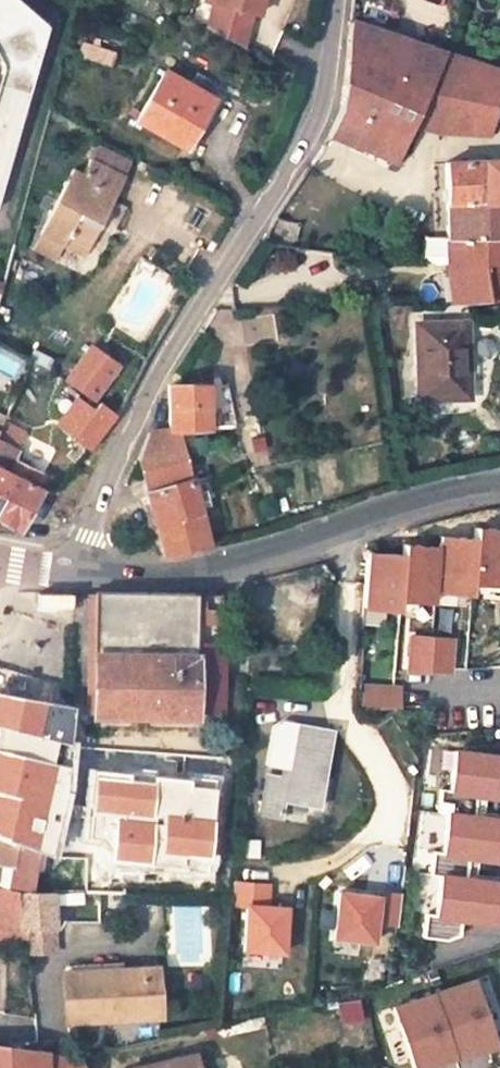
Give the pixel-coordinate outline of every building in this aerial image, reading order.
[(49,26),(19,0),(0,0),(0,204),(49,26)] [(255,14),(258,0),(203,0),(197,27),(238,47),(245,11),(255,14)] [(444,52),(351,20),(340,112),(368,126),(404,143),(412,126),(444,52)] [(98,43),(91,41),(88,49),(96,52),(98,43)] [(88,49),(81,47),(78,59),(111,68),(115,57),(96,52),(88,49)] [(444,52),(412,126),(438,131),(444,107),(497,109),(499,99),(499,72),(444,52)] [(213,100),(164,73),(136,123),(185,151),(213,100)] [(497,109),(444,107),(438,131),(452,134),(491,134),(494,121),(497,109)] [(368,126),(340,112),(327,135),(358,148),(368,126)] [(404,143),(368,126),(358,148),(396,161),(404,143)] [(129,164),(99,149),(92,162),(123,177),(129,164)] [(81,174),(72,170),(37,237),(38,237),(61,248),(69,234),(90,245),(123,177),(92,162),(88,160),(81,174)] [(445,164),(448,239),(499,238),(499,160),(445,164)] [(90,245),(69,234),(61,248),(83,259),(90,245)] [(61,248),(38,237),(31,251),(54,263),(61,248)] [(448,239),(450,271),(481,271),(485,298),(495,298),(499,298),(499,238),(448,239)] [(160,255),(152,249),(147,257),(155,263),(160,255)] [(481,271),(450,271),(453,301),(485,298),(481,271)] [(463,322),(418,324),(421,398),(466,396),(463,322)] [(22,361),(0,349),(0,368),(14,376),(22,361)] [(116,369),(90,349),(66,380),(94,401),(116,369)] [(52,360),(35,351),(30,361),(31,362),(47,370),(52,360)] [(47,370),(31,362),(27,371),(44,381),(49,371),(47,370)] [(11,377),(0,372),(0,388),(4,390),(11,377)] [(213,383),(215,429),(232,428),(229,382),(213,383)] [(147,430),(138,457),(166,556),(208,544),(180,429),(208,428),(206,384),(168,385),(170,429),(147,430)] [(77,399),(57,426),(89,450),(114,417),(97,404),(92,411),(77,399)] [(0,430),(0,431),(20,442),(24,434),(3,424),(0,430)] [(18,447),(20,442),(0,431),(0,438),(18,447)] [(463,437),(462,439),(462,441),(463,444),(465,446),(467,447),(470,447),(472,446),(474,444),(475,442),(475,439),(474,437),(473,435),(470,434),(468,434),(465,435),(463,437)] [(13,477),(8,475),(4,473),(11,460),(18,447),(0,438),(0,504),(13,477)] [(15,462),(11,460),(4,473),(8,475),(15,462)] [(13,477),(0,504),(0,520),(6,523),(20,530),(40,491),(35,487),(41,475),(15,462),(8,475),(13,477)] [(472,528),(472,539),(468,582),(499,584),(499,534),(488,534),(489,529),(472,528)] [(433,591),(468,593),(468,582),(472,539),(456,537),(456,543),(436,541),(436,546),(436,551),(433,591)] [(417,545),(401,543),(401,553),(397,599),(432,601),(433,591),(436,551),(417,549),(417,545)] [(363,606),(396,609),(397,599),(401,553),(386,552),(386,558),(367,557),(363,606)] [(195,592),(93,591),(92,708),(93,714),(221,716),(221,661),(221,648),(220,594),(195,594),(195,592)] [(440,598),(436,629),(449,630),(453,600),(440,598)] [(254,634),(246,634),(245,645),(254,646),(254,634)] [(407,672),(427,671),(429,639),(409,639),(407,672)] [(429,639),(427,671),(447,670),(448,640),(429,639)] [(363,686),(362,711),(396,708),(397,688),(363,686)] [(56,765),(60,743),(75,746),(78,710),(0,695),(0,728),(1,728),(0,731),(0,752),(56,765)] [(300,724),(292,764),(290,778),(280,776),(269,774),(262,811),(281,814),(283,799),(318,805),(331,730),(300,724)] [(455,751),(450,790),(441,789),(438,814),(447,815),(442,854),(433,853),(430,877),(440,878),(435,918),(425,917),(423,938),(442,941),(460,935),(462,919),(494,923),(499,883),(467,879),(469,857),(499,861),(499,820),(474,816),(477,795),(499,798),(499,756),(455,751)] [(15,843),(36,850),(55,857),(70,796),(71,769),(56,765),(0,752),(0,837),(15,843)] [(292,764),(282,763),(280,776),(290,778),(292,764)] [(160,783),(96,777),(91,841),(106,842),(115,851),(115,862),(154,867),(158,815),(160,783)] [(158,815),(154,867),(187,870),(188,859),(212,861),(216,820),(158,815)] [(12,867),(11,881),(30,884),(36,850),(15,843),(0,837),(0,865),(12,867)] [(0,865),(0,885),(10,887),(11,881),(12,867),(0,865)] [(290,910),(270,909),(271,885),(236,884),(235,908),(250,909),(248,953),(289,955),(290,910)] [(26,935),(25,928),(19,928),(17,891),(17,889),(10,887),(0,885),(0,938),(26,935)] [(50,891),(17,891),(19,928),(25,928),(52,927),(50,891)] [(379,894),(379,898),(345,894),(339,941),(379,945),(381,925),(398,927),(401,897),(379,894)] [(25,928),(26,935),(27,952),(53,951),(52,927),(25,928)] [(122,962),(69,964),(69,972),(123,969),(122,962)] [(69,972),(63,972),(66,1020),(158,1015),(156,968),(123,969),(69,972)] [(411,1067),(426,1067),(437,1065),(436,1062),(467,1052),(468,1054),(492,1046),(471,981),(391,1007),(411,1067)] [(358,1000),(336,1005),(340,1023),(361,1018),(358,1000)] [(0,1044),(0,1067),(84,1067),(84,1065),(74,1059),(44,1049),(0,1044)] [(134,1067),(196,1067),(193,1055),(134,1067)]
